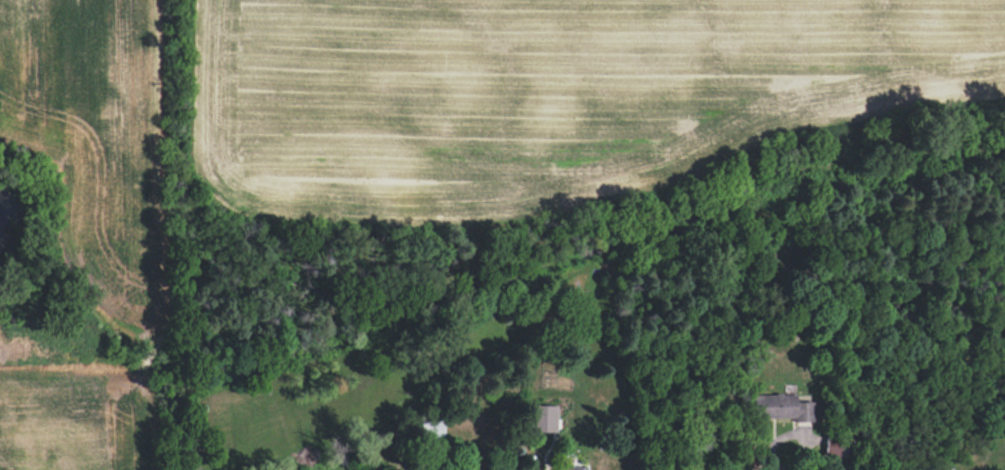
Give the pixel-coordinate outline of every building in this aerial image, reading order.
[(813,422),(812,402),(796,402),(796,395),(759,395),(759,419),(794,418),(794,422),(813,422)] [(556,406),(532,406),(533,433),(556,432),(556,406)] [(443,441),(444,420),(422,419),(421,440),(443,441)]
